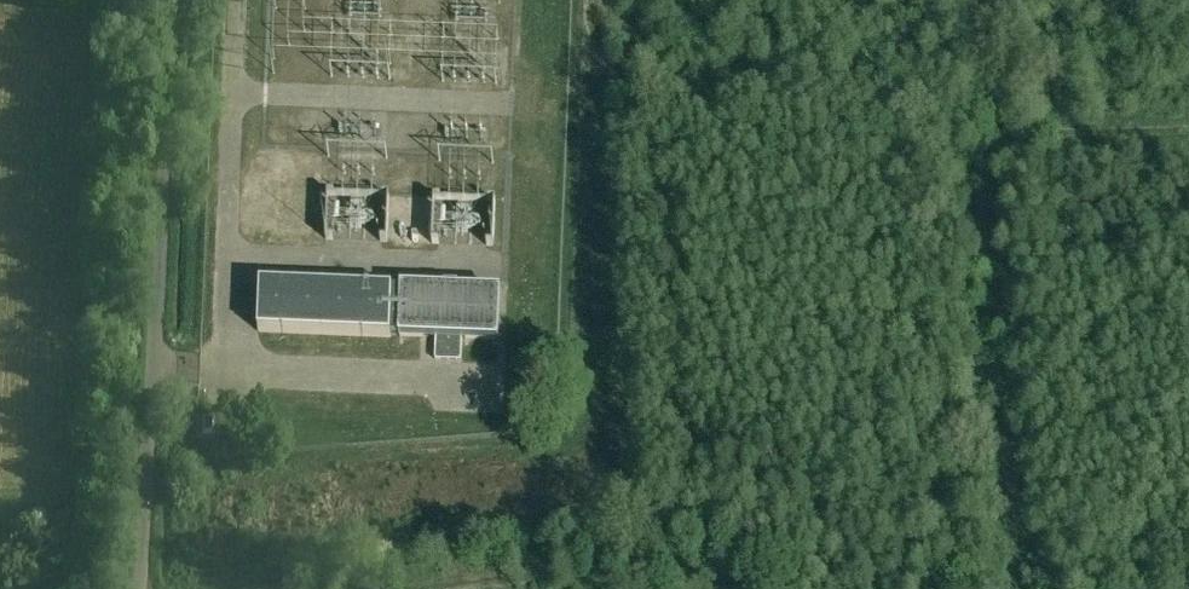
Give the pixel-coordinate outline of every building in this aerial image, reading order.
[(390,335),(435,337),(434,358),(460,360),(461,338),(498,340),(500,295),(391,290),(392,289),(266,283),(264,331),(389,336),(390,335)]
